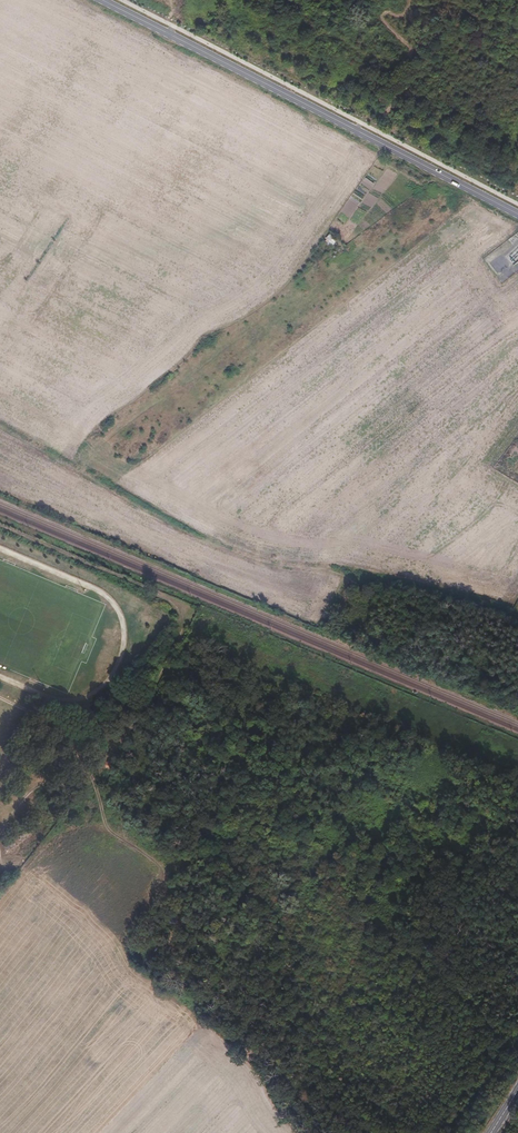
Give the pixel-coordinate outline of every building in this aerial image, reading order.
[(383,607),(370,599),(365,608),(371,612),(364,625),(368,627),(370,626),(379,612),(380,612),(383,607)] [(357,611),(354,609),(347,622),(357,627),(363,617),(359,615),(358,617),(354,616),(357,611)]
